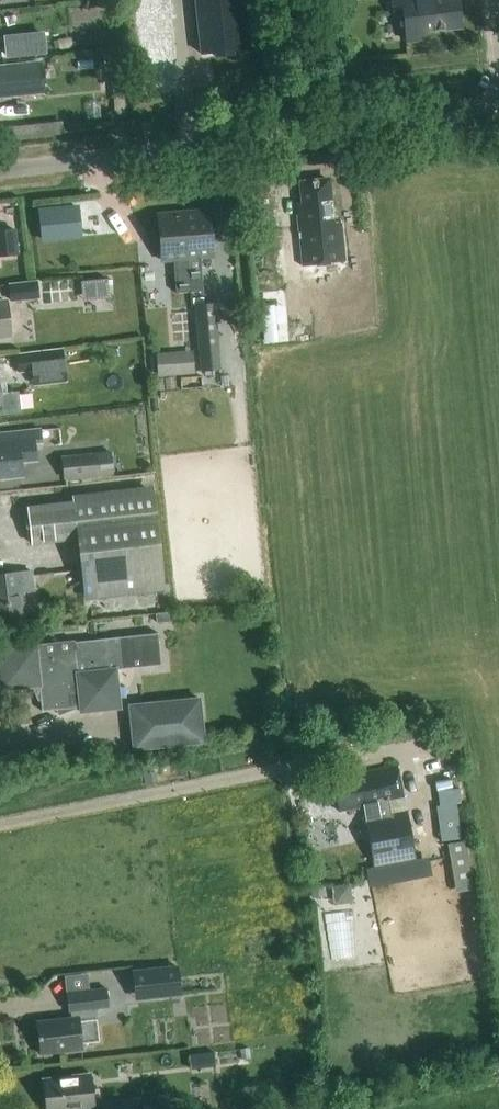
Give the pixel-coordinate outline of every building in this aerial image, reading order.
[(201,54),(216,52),(217,57),(235,55),(235,50),(250,49),(249,33),(245,0),(196,0),(201,54)] [(391,4),(392,13),(403,12),(406,41),(427,38),(427,31),(462,27),(459,0),(391,0),(391,4)] [(44,31),(3,35),(5,57),(46,53),(44,31)] [(123,67),(122,50),(103,52),(104,68),(123,67)] [(39,62),(0,66),(0,100),(42,96),(39,62)] [(332,224),(328,179),(301,182),(304,213),(297,214),(300,236),(297,236),(301,271),(346,267),(342,223),(332,224)] [(182,210),(187,260),(190,292),(203,290),(201,259),(215,258),(210,207),(182,210)] [(190,292),(187,260),(182,210),(156,212),(160,263),(173,261),(176,293),(190,292)] [(19,253),(15,228),(0,230),(0,255),(19,253)] [(252,239),(253,253),(263,253),(262,239),(252,239)] [(108,275),(94,276),(96,296),(109,295),(108,275)] [(11,300),(38,297),(36,281),(9,284),(11,300)] [(11,334),(7,300),(0,301),(0,335),(11,334)] [(201,371),(221,369),(215,302),(195,304),(201,371)] [(48,349),(16,353),(19,372),(32,371),(33,382),(56,379),(68,378),(64,347),(58,348),(48,349)] [(157,376),(194,373),(192,349),(155,352),(157,376)] [(23,474),(21,462),(37,460),(35,441),(42,441),(40,429),(0,434),(0,476),(23,474)] [(63,479),(114,474),(111,450),(61,455),(63,479)] [(32,543),(77,538),(84,599),(164,590),(153,492),(27,506),(32,543)] [(25,613),(23,592),(33,591),(31,570),(0,574),(0,616),(25,613)] [(171,611),(154,613),(155,623),(171,622),(171,611)] [(0,649),(0,686),(0,689),(40,684),(43,709),(57,708),(58,713),(77,706),(78,705),(81,705),(81,711),(120,706),(116,668),(122,668),(159,664),(156,632),(74,641),(75,647),(37,651),(36,645),(34,639),(15,646),(15,647),(0,649)] [(199,697),(129,704),(134,748),(204,741),(199,697)] [(273,751),(275,760),(289,756),(287,747),(273,751)] [(390,811),(388,802),(402,799),(395,766),(354,775),(355,777),(334,782),(340,810),(362,805),(373,866),(415,858),(406,808),(390,811)] [(434,805),(438,839),(459,837),(455,802),(434,805)] [(463,839),(444,842),(451,885),(470,882),(463,839)] [(309,885),(311,896),(325,894),(324,883),(309,885)] [(176,965),(131,970),(133,983),(134,997),(149,996),(179,992),(176,965)] [(71,1016),(36,1020),(40,1053),(82,1048),(81,1042),(98,1040),(94,1007),(107,1005),(105,987),(88,989),(64,991),(66,1010),(70,1009),(71,1016)] [(93,1107),(89,1074),(43,1079),(47,1108),(72,1108),(93,1107)] [(136,1101),(101,1104),(101,1108),(137,1108),(136,1101)]
